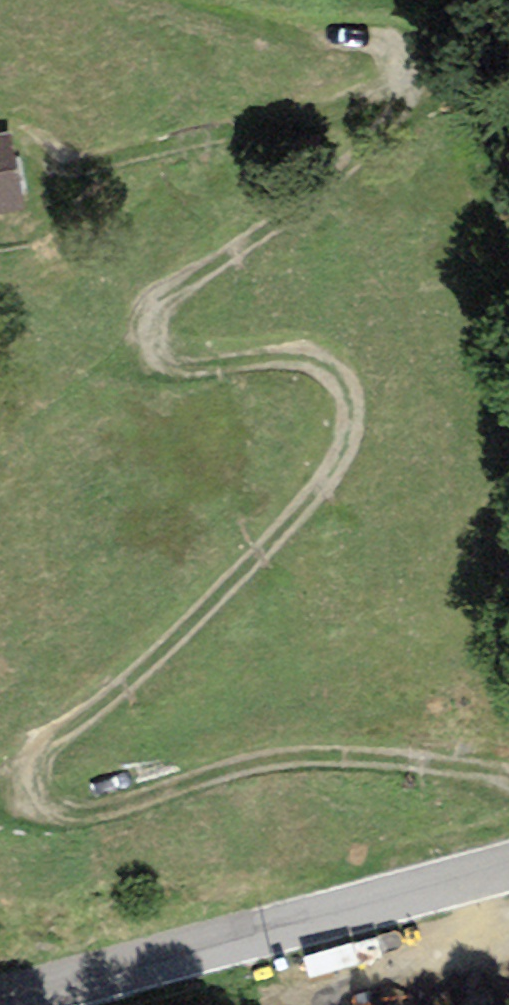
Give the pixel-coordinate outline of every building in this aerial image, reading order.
[(0,144),(0,215),(25,211),(13,142),(0,144)]
